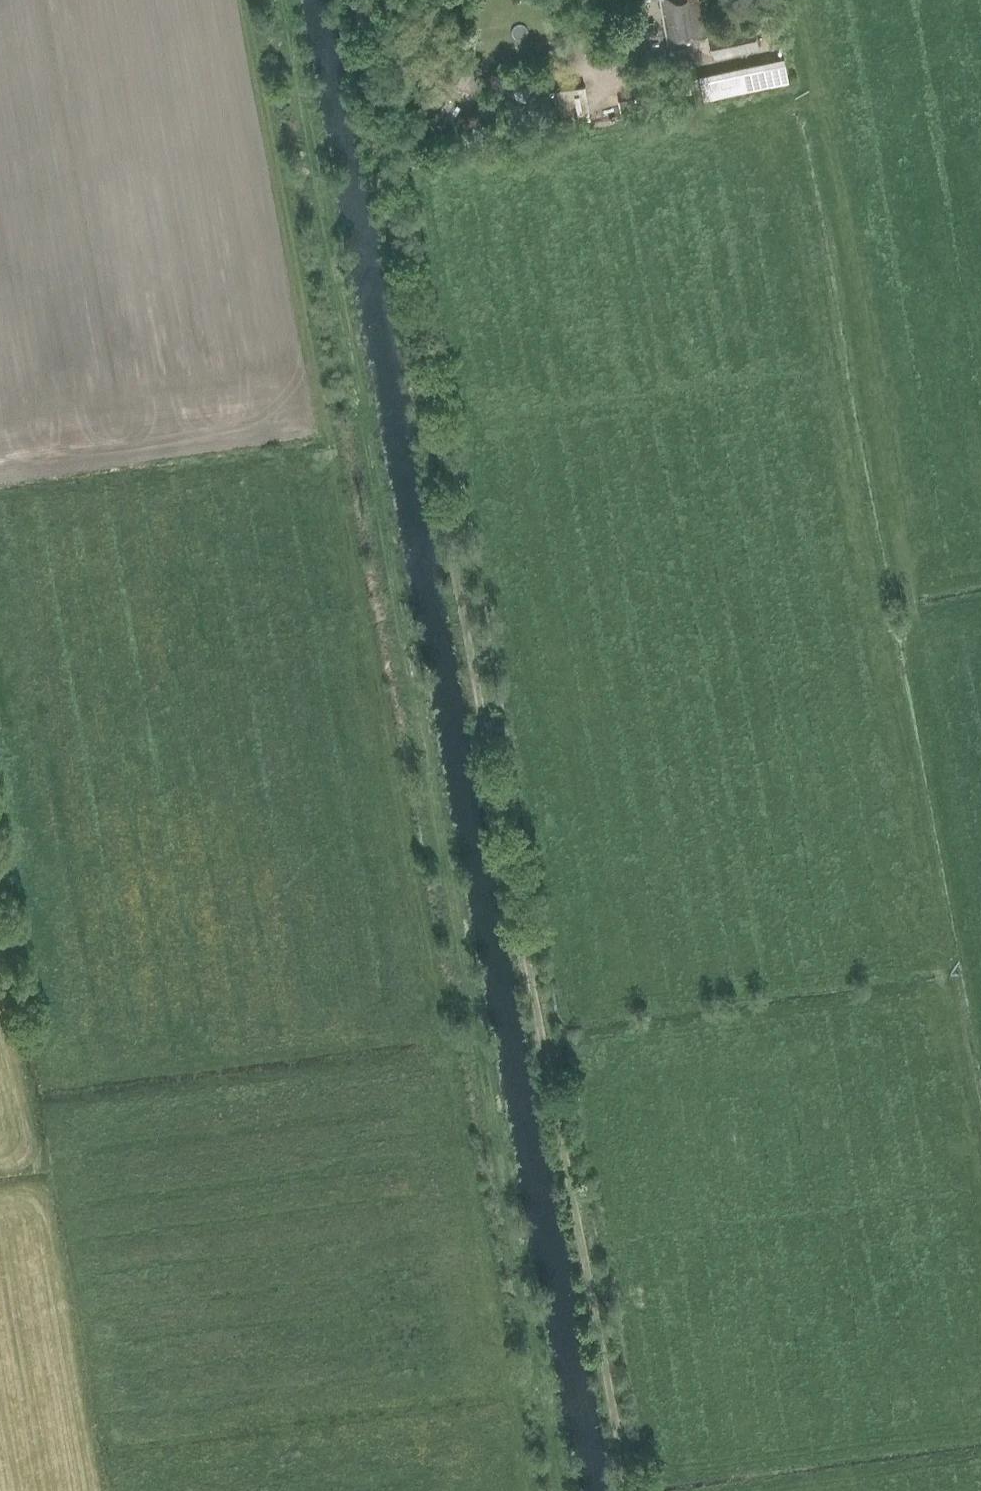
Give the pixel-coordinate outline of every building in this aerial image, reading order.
[(755,19),(718,26),(717,20),(706,22),(702,0),(660,0),(668,43),(706,36),(706,35),(709,35),(713,58),(761,49),(755,19)] [(776,12),(774,0),(761,0),(764,14),(776,12)] [(641,36),(656,33),(654,22),(639,25),(641,36)] [(688,97),(790,79),(786,57),(685,75),(688,97)] [(565,115),(593,110),(588,82),(560,87),(565,115)]
